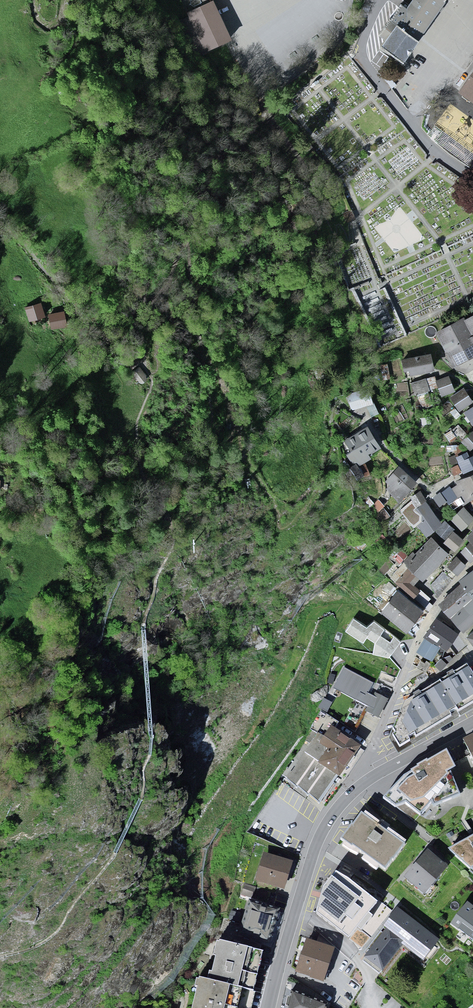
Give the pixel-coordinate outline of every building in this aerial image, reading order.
[(231,38),(213,0),(175,0),(200,53),(231,38)] [(409,5),(407,9),(401,4),(378,35),(385,41),(381,47),(403,65),(447,0),(413,0),(409,5)] [(388,74),(383,78),(392,89),(397,85),(388,74)] [(472,104),(472,75),(459,94),(472,104)] [(26,311),(30,324),(46,319),(41,305),(26,311)] [(472,355),(472,312),(436,330),(456,364),(472,355)] [(49,317),(53,332),(68,328),(64,313),(49,317)] [(436,370),(431,351),(401,358),(405,376),(436,370)] [(139,386),(147,379),(139,369),(131,376),(139,386)] [(437,379),(435,374),(413,383),(418,396),(440,387),(437,379)] [(451,374),(437,379),(440,387),(442,396),(457,390),(451,374)] [(466,386),(451,396),(462,412),(465,410),(472,422),(472,397),(466,386)] [(373,415),(378,414),(372,388),(349,394),(353,410),(370,406),(373,415)] [(381,446),(368,425),(339,441),(352,468),(381,446)] [(472,444),(472,433),(470,430),(461,439),(470,447),(472,444)] [(466,456),(462,447),(453,451),(462,471),(472,466),(472,453),(466,456)] [(415,481),(399,466),(386,482),(389,493),(401,501),(415,481)] [(455,480),(434,499),(440,505),(455,491),(464,504),(472,497),(472,473),(455,480)] [(427,535),(444,520),(420,489),(399,509),(427,535)] [(464,506),(452,519),(464,530),(472,521),(472,515),(464,506)] [(454,546),(463,535),(455,528),(456,527),(446,519),(438,529),(446,536),(444,538),(454,546)] [(472,559),(472,533),(460,545),(472,560),(472,559)] [(449,551),(432,536),(416,552),(415,551),(391,577),(423,605),(430,597),(412,581),(418,575),(423,580),(449,551)] [(458,555),(448,566),(457,574),(467,564),(458,555)] [(462,579),(462,583),(448,593),(439,601),(464,631),(472,623),(472,569),(462,579)] [(430,582),(437,594),(452,580),(443,570),(430,582)] [(382,612),(406,632),(423,610),(399,591),(382,612)] [(441,646),(446,648),(457,634),(436,616),(418,650),(434,662),(441,646)] [(367,624),(354,617),(346,629),(363,641),(366,636),(375,641),(373,654),(389,657),(402,640),(374,619),(367,624)] [(373,683),(344,668),(333,689),(373,709),(378,699),(368,693),(373,683)] [(398,752),(472,707),(472,677),(468,669),(404,708),(391,740),(398,752)] [(319,734),(288,777),(329,806),(368,751),(331,725),(323,737),(319,734)] [(472,760),(472,739),(465,744),(472,760)] [(397,811),(416,824),(433,803),(434,808),(459,797),(450,776),(455,773),(446,755),(410,775),(403,781),(384,801),(397,811)] [(361,816),(341,845),(383,874),(404,845),(361,816)] [(447,852),(472,874),(472,839),(462,846),(447,852)] [(404,881),(423,898),(447,869),(428,853),(404,881)] [(266,857),(257,885),(284,894),(293,866),(281,862),(266,857)] [(315,914),(361,949),(392,911),(378,899),(377,901),(349,880),(335,872),(323,887),(315,914)] [(249,899),(237,936),(269,945),(280,908),(249,899)] [(467,904),(457,916),(452,924),(472,940),(472,909),(467,904)] [(402,946),(423,962),(438,941),(398,911),(382,931),(386,934),(402,946)] [(365,962),(381,974),(402,946),(386,934),(365,962)] [(307,942),(296,976),(325,985),(336,952),(307,942)] [(265,957),(215,943),(206,978),(197,979),(190,1007),(253,1007),(265,957)] [(292,993),(288,1007),(326,1007),(325,1005),(292,993)]
